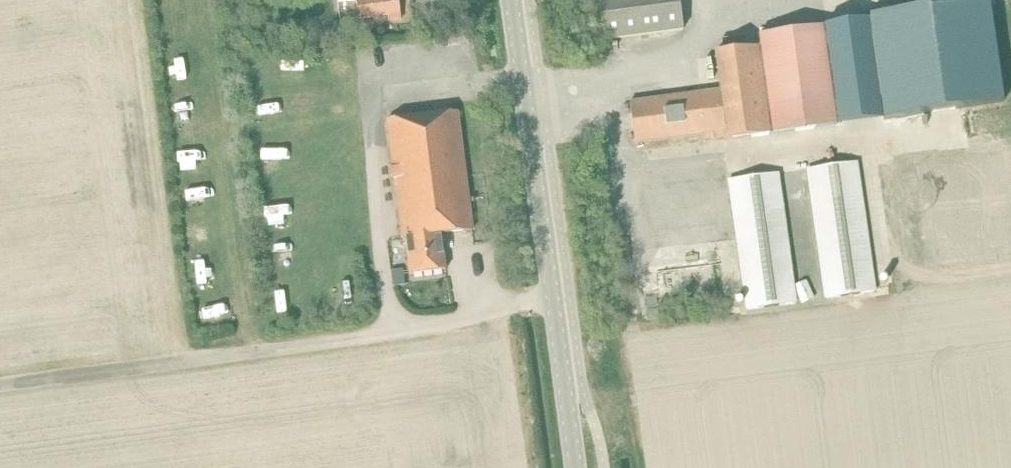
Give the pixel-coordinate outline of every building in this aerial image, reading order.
[(359,17),(389,14),(389,20),(401,18),(399,0),(357,0),(359,17)] [(605,40),(684,28),(680,0),(599,0),(605,40)] [(930,11),(870,19),(884,119),(1003,102),(989,2),(930,11)] [(720,91),(630,103),(636,144),(704,135),(705,141),(728,138),(728,141),(771,136),(834,126),(821,27),(758,35),(759,47),(715,53),(720,91)] [(403,240),(441,235),(472,231),(457,112),(387,121),(403,240)] [(856,163),(808,170),(826,299),(874,293),(856,163)] [(777,174),(729,181),(747,310),(795,304),(777,174)] [(441,235),(403,240),(403,242),(405,242),(409,275),(445,271),(441,235)]
